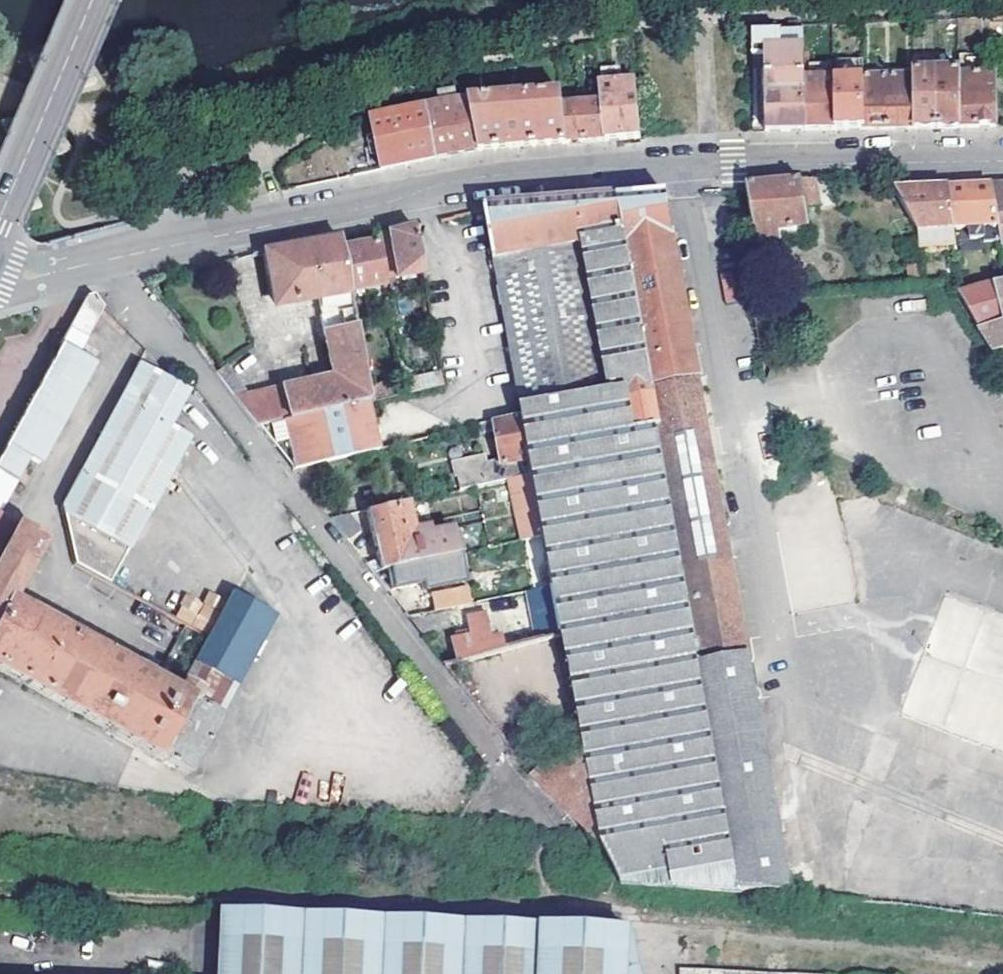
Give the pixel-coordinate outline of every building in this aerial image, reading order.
[(780,26),(781,36),(803,35),(802,25),(780,26)] [(752,27),(752,37),(781,36),(780,26),(752,27)] [(803,35),(781,36),(781,57),(792,58),(793,80),(804,79),(803,35)] [(784,131),(806,130),(804,82),(804,79),(793,80),(792,58),(781,57),(781,36),(752,37),(753,57),(769,57),(769,76),(765,76),(766,132),(784,131)] [(913,78),(915,129),(925,129),(936,129),(935,74),(934,62),(912,63),(913,78)] [(935,74),(936,129),(949,129),(960,129),(959,77),(958,73),(935,74)] [(959,77),(960,129),(973,129),(995,128),(995,76),(959,77)] [(862,79),(862,80),(864,130),(885,130),(915,129),(913,78),(862,79)] [(862,80),(834,81),(836,130),(850,130),(864,130),(862,80)] [(640,138),(636,81),(601,85),(602,106),(604,141),(620,140),(640,138)] [(836,130),(834,81),(804,82),(806,130),(822,130),(836,130)] [(518,150),(564,145),(562,110),(561,95),(470,105),(479,153),(518,150)] [(479,153),(470,105),(458,107),(456,96),(437,99),(438,110),(428,112),(438,161),(455,158),(479,153)] [(582,143),(604,141),(602,106),(562,110),(564,145),(582,143)] [(403,167),(438,161),(428,112),(374,122),(383,171),(403,167)] [(748,188),(760,248),(814,242),(801,183),(779,185),(748,188)] [(969,190),(950,190),(960,228),(1001,224),(995,188),(969,190)] [(960,228),(950,190),(920,192),(896,192),(930,245),(964,244),(960,228)] [(569,204),(484,210),(521,413),(608,398),(609,404),(626,401),(628,405),(654,401),(653,390),(700,382),(666,197),(615,201),(569,204)] [(410,227),(382,235),(391,280),(420,274),(410,227)] [(367,400),(368,400),(348,292),(339,249),(338,239),(314,244),(273,251),(265,253),(274,304),(316,297),(332,375),(250,393),(234,397),(256,425),(259,424),(367,400)] [(339,249),(348,292),(382,286),(374,243),(355,247),(339,249)] [(963,297),(1002,359),(1002,285),(963,297)] [(85,297),(67,331),(86,342),(101,312),(97,294),(85,297)] [(64,349),(78,357),(86,342),(67,331),(59,347),(64,349)] [(0,462),(0,478),(13,487),(27,463),(38,470),(95,367),(78,357),(64,349),(0,462)] [(216,372),(234,397),(250,393),(226,362),(216,372)] [(147,508),(178,443),(178,436),(160,425),(177,390),(143,372),(66,515),(69,568),(102,587),(140,512),(144,513),(147,508)] [(553,757),(530,776),(536,783),(602,847),(620,886),(793,899),(718,486),(700,382),(653,390),(654,401),(628,405),(626,401),(609,404),(608,398),(521,413),(522,418),(534,477),(541,516),(545,537),(551,571),(554,589),(563,637),(592,751),(553,757)] [(367,400),(259,424),(276,446),(288,444),(294,469),(380,450),(367,400)] [(522,418),(483,427),(485,435),(496,432),(502,461),(489,464),(488,459),(462,464),(465,478),(459,479),(462,492),(518,480),(534,477),(522,418)] [(288,444),(276,446),(294,469),(288,444)] [(534,477),(518,480),(520,495),(524,495),(528,513),(524,515),(529,540),(535,539),(545,537),(541,516),(534,477)] [(6,500),(13,487),(0,478),(0,496),(6,500)] [(370,510),(395,505),(392,490),(367,495),(370,510)] [(370,510),(369,510),(380,559),(376,558),(367,564),(372,571),(387,569),(423,562),(419,546),(417,536),(414,537),(412,531),(414,531),(408,502),(395,505),(370,510)] [(331,517),(348,539),(361,530),(348,514),(331,517)] [(43,547),(28,539),(0,523),(0,673),(109,733),(110,733),(138,681),(9,609),(43,547)] [(545,537),(535,539),(542,573),(551,571),(545,537)] [(423,562),(443,557),(439,542),(419,546),(423,562)] [(444,557),(448,576),(462,573),(458,554),(444,557)] [(443,557),(423,562),(387,569),(392,589),(406,587),(408,593),(433,588),(431,582),(448,578),(448,576),(444,557),(443,557)] [(434,596),(437,611),(461,606),(470,604),(466,589),(434,596)] [(554,589),(530,594),(541,643),(563,637),(554,589)] [(184,590),(175,621),(207,630),(216,598),(184,590)] [(267,610),(231,590),(193,660),(208,669),(229,680),(267,610)] [(942,598),(904,717),(1002,748),(1002,617),(942,598)] [(462,665),(511,651),(508,640),(496,643),(489,617),(470,621),(472,631),(458,636),(456,642),(462,665)] [(180,684),(195,692),(208,669),(193,660),(180,684)] [(171,698),(139,680),(138,681),(110,733),(152,756),(182,700),(188,704),(195,692),(180,684),(171,698)] [(185,775),(223,708),(195,692),(188,704),(182,700),(152,756),(185,775)] [(637,968),(629,934),(225,915),(221,971),(0,962),(0,973),(639,973),(637,968)]
